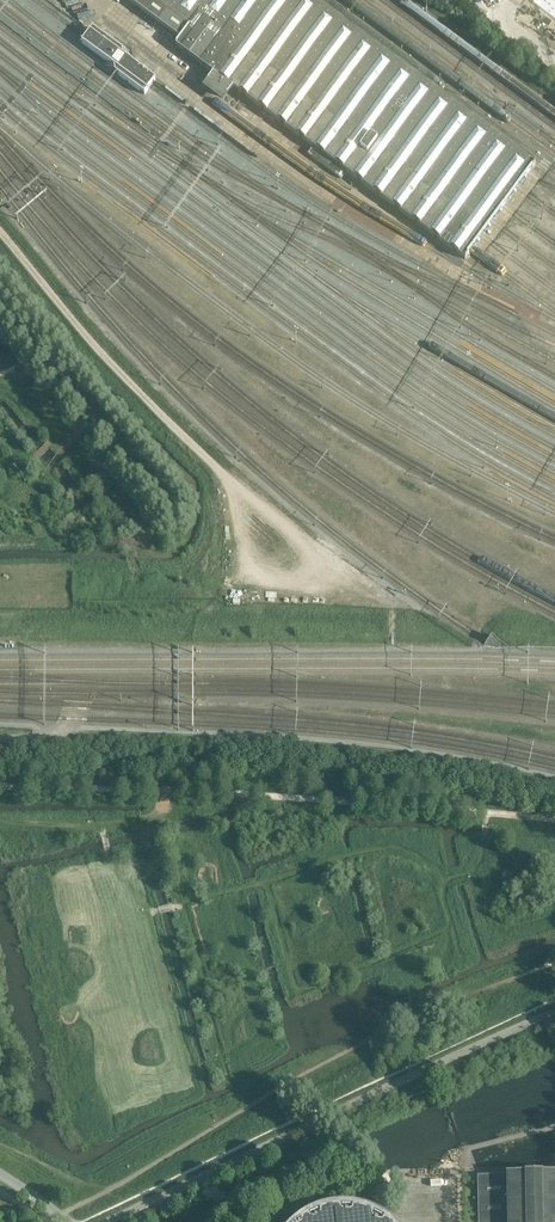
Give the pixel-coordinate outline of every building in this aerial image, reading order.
[(312,0),(140,0),(134,8),(179,42),(176,46),(466,260),(473,250),(483,236),(493,222),(505,206),(519,187),(530,173),(536,165),(312,0)] [(523,11),(525,25),(527,25),(527,27),(554,48),(554,0),(530,0),(524,8),(525,11),(523,11)] [(135,64),(134,59),(93,28),(86,37),(86,38),(82,43),(103,59),(104,64),(145,95),(150,87),(151,85),(156,80),(135,64)] [(180,597),(180,589),(175,589),(175,590),(166,590),(166,597),(171,597),(180,597)] [(483,649),(485,650),(500,650),(510,649),(509,649),(491,637),(488,642),(483,649)] [(507,1176),(507,1177),(478,1177),(478,1221),(554,1221),(554,1176),(507,1176)] [(385,1221),(378,1217),(374,1216),(367,1213),(363,1212),(355,1210),(351,1210),(343,1209),(339,1209),(331,1210),(327,1211),(320,1213),(316,1214),(309,1218),(305,1220),(302,1221),(386,1221),(385,1221)]
